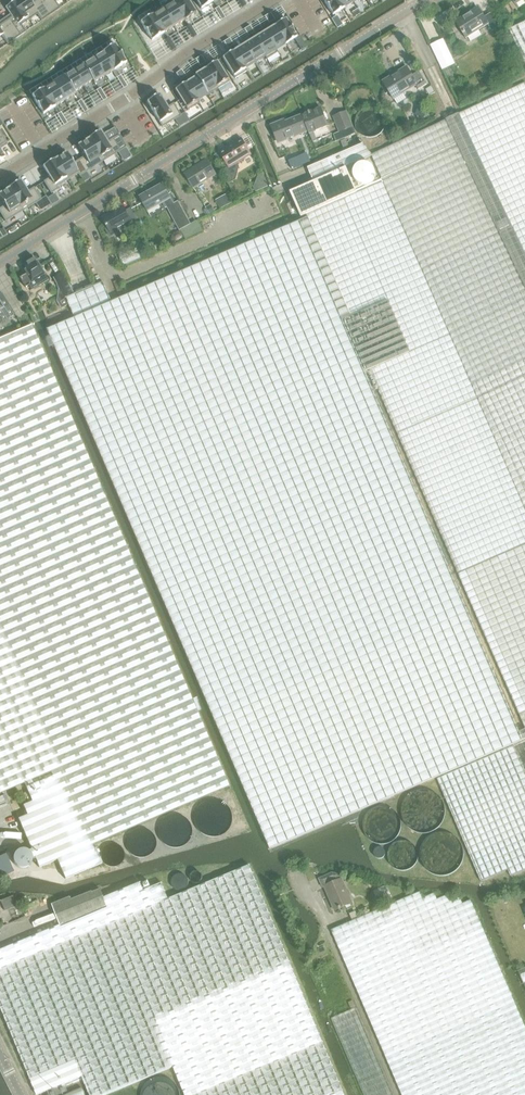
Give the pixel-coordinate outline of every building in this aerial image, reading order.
[(12,17),(5,22),(16,38),(25,32),(21,25),(29,19),(15,0),(5,7),(6,8),(12,17)] [(15,0),(29,19),(37,14),(42,21),(51,15),(41,0),(37,0),(32,3),(30,0),(16,0),(15,0)] [(51,15),(59,8),(55,2),(57,0),(41,0),(51,15)] [(161,6),(174,27),(184,20),(173,2),(172,0),(171,0),(161,6)] [(173,2),(184,20),(196,13),(196,12),(195,12),(188,0),(176,0),(173,2)] [(201,8),(201,9),(213,1),(212,0),(196,0),(201,8)] [(324,2),(329,10),(329,9),(332,14),(332,15),(343,8),(338,0),(323,0),(324,2)] [(343,8),(354,2),(353,0),(338,0),(343,8)] [(161,6),(150,13),(151,15),(152,15),(163,33),(174,27),(161,6)] [(500,27),(491,13),(484,18),(478,8),(456,22),(466,39),(488,25),(492,32),(500,27)] [(151,15),(140,22),(141,23),(144,27),(143,28),(148,35),(151,40),(152,40),(163,33),(152,15),(151,15)] [(285,19),(274,26),(286,44),(294,39),(297,37),(296,37),(293,32),(294,32),(289,24),(286,19),(285,19)] [(3,37),(8,44),(16,38),(5,22),(0,25),(0,39),(3,37)] [(509,30),(524,64),(524,22),(509,30)] [(274,26),(264,32),(275,50),(276,50),(286,44),(274,26)] [(264,32),(254,38),(265,57),(266,59),(277,52),(276,50),(275,50),(264,32)] [(254,38),(243,45),(255,63),(265,57),(254,38)] [(454,65),(443,41),(431,46),(442,71),(454,65)] [(115,44),(103,51),(115,70),(126,63),(123,57),(118,49),(118,50),(115,45),(115,44)] [(243,45),(233,51),(245,69),(255,63),(243,45)] [(103,51),(93,57),(105,76),(115,70),(103,51)] [(233,51),(222,58),(223,58),(235,78),(246,71),(245,69),(233,51)] [(93,57),(83,64),(93,80),(92,80),(94,83),(94,82),(105,76),(93,57)] [(217,61),(205,68),(218,89),(229,82),(228,81),(217,62),(217,61)] [(83,64),(73,70),(83,86),(92,80),(93,80),(83,64)] [(195,74),(194,75),(196,77),(196,76),(208,95),(207,95),(207,96),(208,95),(218,89),(205,68),(195,75),(195,74)] [(427,85),(419,72),(412,77),(406,68),(382,83),(393,100),(415,87),(418,91),(427,85)] [(64,75),(64,76),(74,92),(83,86),(73,70),(64,75)] [(54,82),(53,82),(65,101),(65,100),(75,94),(76,94),(74,92),(64,76),(54,82)] [(196,77),(186,83),(198,101),(207,95),(208,95),(196,76),(196,77)] [(44,88),(43,88),(55,107),(65,101),(53,82),(44,88)] [(186,83),(175,90),(187,109),(187,110),(199,103),(198,101),(186,83)] [(377,97),(376,92),(373,87),(370,85),(365,83),(359,84),(355,87),(352,90),(350,96),(351,101),(354,106),(359,109),(363,110),(368,109),(373,106),(376,102),(377,97)] [(372,156),(383,181),(357,192),(307,215),(308,217),(344,320),(367,372),(371,371),(524,727),(524,84),(372,156)] [(43,88),(32,95),(32,96),(35,101),(39,109),(40,108),(43,113),(43,114),(55,107),(43,88)] [(159,94),(147,102),(151,108),(151,109),(155,116),(156,116),(162,127),(174,119),(177,123),(179,127),(189,121),(187,117),(184,113),(180,115),(173,104),(167,108),(159,95),(159,94)] [(422,106),(418,116),(424,118),(431,116),(428,109),(422,106)] [(328,127),(321,110),(303,117),(309,131),(313,142),(317,140),(314,133),(328,127)] [(347,110),(332,116),(335,123),(339,132),(334,134),(336,141),(355,134),(352,128),(354,127),(347,110)] [(387,128),(386,123),(384,119),(380,116),(375,115),(370,116),(366,119),(363,123),(362,128),(363,132),(366,137),(370,139),(374,140),(379,140),(383,137),(386,133),(387,128)] [(286,124),(284,121),(272,126),(279,143),(309,131),(303,117),(286,124)] [(100,131),(88,138),(103,161),(118,152),(126,147),(119,135),(107,142),(100,131),(101,131),(100,131)] [(78,145),(77,146),(84,157),(79,160),(86,172),(103,161),(88,138),(88,139),(78,145)] [(242,139),(219,152),(220,153),(225,161),(228,167),(222,171),(230,183),(236,180),(239,166),(237,163),(251,154),(242,139)] [(302,217),(307,215),(357,192),(346,167),(359,162),(372,156),(363,144),(353,148),(309,168),(315,182),(291,192),(302,217)] [(126,147),(118,152),(124,161),(132,156),(126,147)] [(285,163),(302,156),(299,147),(281,154),(285,163)] [(55,159),(54,159),(67,180),(78,173),(80,176),(86,172),(79,160),(73,164),(66,152),(66,153),(55,159)] [(220,153),(214,156),(219,165),(225,161),(220,153)] [(54,159),(43,166),(43,167),(50,178),(44,182),(51,193),(58,189),(57,187),(67,180),(54,159)] [(215,175),(207,161),(184,174),(193,189),(215,175)] [(377,175),(377,174),(377,170),(374,166),(370,163),(366,162),(362,162),(358,165),(354,169),(353,174),(354,179),(356,182),(360,185),(365,186),(370,185),(373,183),(376,179),(377,175)] [(262,174),(256,176),(252,186),(255,192),(267,187),(262,174)] [(21,180),(9,187),(23,211),(35,203),(39,209),(40,211),(51,204),(50,203),(46,196),(41,199),(34,188),(28,192),(21,181),(21,180)] [(173,204),(163,185),(140,197),(148,212),(164,203),(179,230),(190,224),(178,201),(173,204)] [(5,206),(0,209),(0,212),(6,221),(23,211),(9,187),(8,188),(9,188),(0,193),(0,199),(5,206)] [(228,194),(215,200),(220,209),(232,203),(228,194)] [(211,205),(206,208),(207,208),(210,214),(210,215),(216,212),(211,205)] [(138,225),(131,208),(125,211),(123,207),(102,219),(108,229),(106,230),(110,237),(119,232),(118,230),(124,226),(127,231),(138,225)] [(524,742),(524,731),(520,733),(343,320),(344,320),(308,217),(111,301),(76,317),(48,329),(161,592),(270,847),(271,850),(437,780),(481,882),(507,870),(511,877),(524,871),(524,774),(513,747),(524,742)] [(173,235),(172,237),(173,239),(174,241),(176,241),(178,241),(181,239),(183,238),(183,236),(182,233),(181,232),(179,231),(177,232),(174,233),(173,235)] [(124,266),(141,258),(136,246),(118,253),(124,266)] [(47,281),(43,274),(34,258),(26,263),(27,265),(22,268),(25,274),(19,278),(24,288),(28,286),(31,291),(47,281)] [(63,272),(53,278),(60,290),(70,285),(63,272)] [(67,297),(76,317),(111,301),(103,281),(67,297)] [(1,323),(15,314),(2,293),(0,294),(0,321),(1,323)] [(23,785),(31,803),(50,795),(83,872),(101,864),(93,845),(228,787),(30,326),(0,339),(0,795),(23,785)] [(56,860),(64,880),(83,872),(50,795),(31,803),(22,806),(26,816),(17,820),(31,851),(26,853),(24,850),(20,849),(16,851),(14,853),(12,857),(12,861),(13,864),(16,867),(20,868),(24,868),(27,866),(30,863),(30,860),(34,858),(38,868),(56,860)] [(445,816),(445,813),(444,809),(442,806),(439,803),(436,800),(433,798),(429,797),(425,797),(421,798),(418,799),(415,801),(412,803),(410,807),(408,810),(407,813),(407,816),(408,820),(409,824),(411,827),(413,830),(417,833),(420,834),(424,835),(427,835),(432,834),(435,833),(437,831),(440,829),(442,826),(444,823),(445,820),(445,816)] [(193,830),(193,827),(192,823),(191,820),(188,817),(185,815),(182,813),(176,812),(173,812),(169,813),(166,815),(164,816),(162,819),(160,822),(158,826),(158,829),(158,832),(159,836),(160,839),(163,842),(165,845),(168,846),(170,847),(175,848),(178,848),(182,847),(185,845),(188,843),(190,841),(192,837),(193,834),(193,830)] [(401,827),(400,824),(400,821),(398,819),(396,816),(394,814),(391,813),(386,812),(383,812),(381,813),(378,815),(376,816),(374,819),(373,821),(372,824),(372,826),(372,829),(372,832),(374,834),(375,837),(380,840),(382,841),(385,841),(387,841),(391,841),(393,840),(396,838),(397,836),(399,833),(400,831),(401,827)] [(155,842),(155,841),(155,838),(154,835),(151,831),(148,829),(144,827),(142,827),(139,827),(136,828),(132,831),(130,833),(129,835),(128,838),(127,840),(127,843),(128,846),(129,848),(131,851),(133,852),(135,854),(138,855),(141,855),(144,855),(146,854),(149,853),(151,851),(154,847),(155,844),(155,842)] [(122,853),(122,852),(122,850),(121,847),(119,843),(116,841),(113,840),(111,840),(106,840),(102,842),(100,845),(99,847),(98,849),(98,851),(98,854),(99,856),(100,858),(101,860),(103,862),(105,863),(107,864),(110,864),(113,864),(115,863),(119,861),(121,857),(122,854),(122,853)] [(464,859),(464,856),(462,852),(460,848),(458,845),(456,844),(452,842),(448,841),(444,840),(441,841),(436,842),(434,844),(431,846),(429,849),(428,852),(427,856),(426,860),(427,864),(428,867),(430,870),(433,873),(435,875),(438,876),(441,877),(445,878),(449,877),(452,876),(456,874),(458,872),(460,870),(462,867),(463,863),(464,859)] [(419,858),(419,855),(418,853),(417,850),(415,848),(412,845),(410,844),(407,843),(405,843),(402,843),(399,843),(397,845),(393,847),(392,849),(390,852),(389,854),(389,857),(389,860),(390,863),(391,866),(393,868),(395,870),(398,871),(401,872),(403,873),(407,872),(409,872),(412,870),(414,869),(416,866),(418,864),(418,861),(419,858)] [(0,857),(0,873),(13,867),(7,854),(0,857)] [(103,897),(108,907),(61,926),(61,925),(0,950),(0,1006),(29,1077),(74,1058),(82,1076),(90,1094),(104,1094),(173,1066),(184,1094),(343,1094),(302,993),(298,987),(250,868),(172,899),(164,880),(134,892),(131,886),(103,897)] [(324,888),(335,912),(352,904),(342,880),(340,881),(338,875),(332,874),(319,880),(323,889),(324,888)] [(56,913),(61,925),(61,926),(108,907),(103,897),(100,890),(92,893),(71,901),(70,898),(52,905),(56,913)] [(470,901),(462,904),(459,898),(449,902),(447,896),(437,900),(434,894),(423,898),(420,892),(410,897),(400,901),(331,931),(401,1094),(524,1094),(524,1029),(470,901)] [(16,906),(12,896),(1,901),(4,911),(16,906)] [(29,901),(26,896),(20,898),(22,904),(29,901)] [(355,912),(349,914),(352,921),(358,918),(355,912)] [(353,1000),(348,1002),(351,1010),(331,1020),(364,1094),(393,1094),(356,1009),(356,1008),(353,1000)] [(82,1076),(74,1058),(29,1077),(37,1094),(82,1076)] [(174,1091),(173,1089),(172,1086),(169,1083),(167,1081),(164,1079),(158,1078),(154,1078),(150,1079),(147,1081),(145,1083),(143,1085),(141,1089),(140,1092),(139,1094),(175,1094),(174,1091)]
